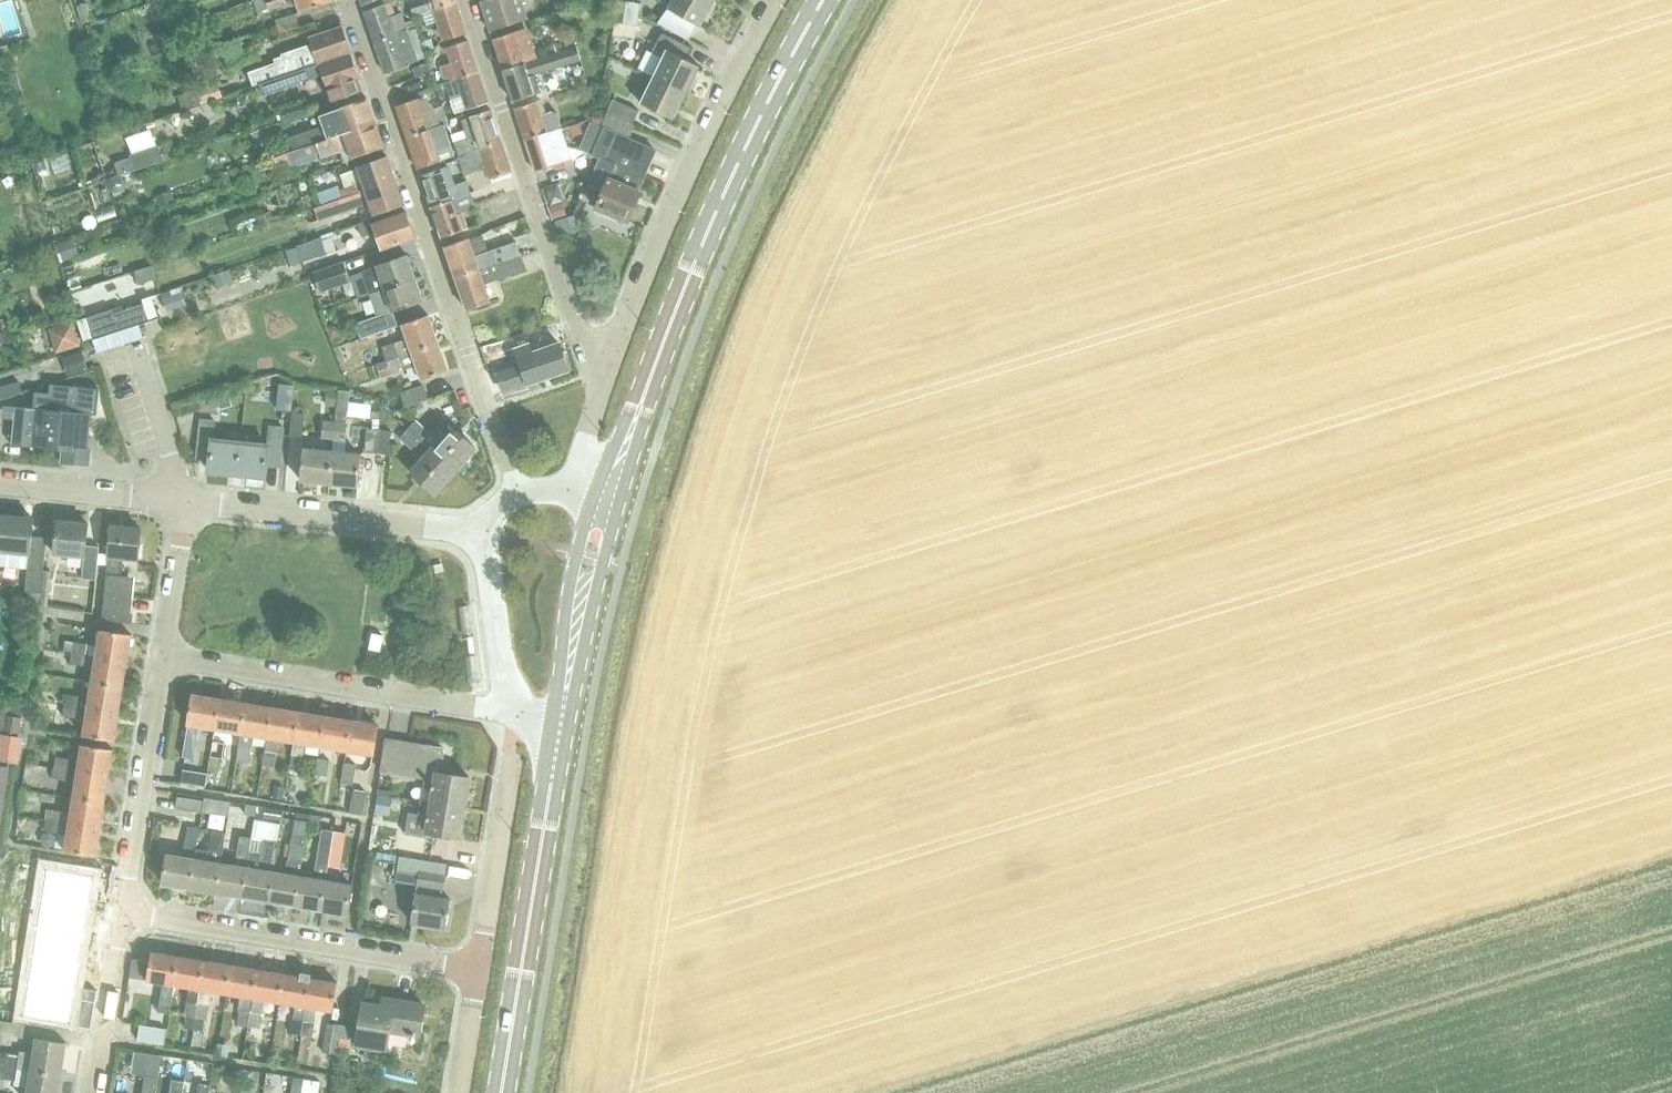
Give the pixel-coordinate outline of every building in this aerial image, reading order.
[(258,11),(270,7),(271,9),(285,4),(285,2),(289,0),(255,0),(258,11)] [(300,12),(332,1),(332,0),(296,0),(300,12)] [(422,13),(454,3),(453,0),(417,0),(409,3),(413,16),(422,13)] [(483,0),(492,30),(527,19),(521,0),(523,0),(484,0),(483,0)] [(715,0),(672,0),(668,8),(670,9),(662,24),(658,22),(658,23),(689,41),(698,25),(700,27),(715,0)] [(625,1),(623,11),(637,13),(639,3),(625,1)] [(454,3),(422,13),(427,28),(437,24),(441,36),(437,37),(438,40),(464,32),(454,3)] [(365,11),(375,40),(375,41),(405,31),(405,30),(413,27),(410,19),(402,22),(399,13),(387,18),(384,8),(388,7),(387,4),(365,11)] [(637,13),(623,11),(622,23),(636,25),(637,13)] [(275,20),(280,33),(298,27),(294,14),(275,20)] [(253,85),(351,53),(351,52),(343,26),(310,37),(312,43),(281,54),(282,56),(274,59),(275,63),(248,72),(253,85)] [(413,28),(405,31),(375,41),(385,71),(426,57),(424,51),(425,50),(422,42),(418,43),(413,28)] [(495,40),(505,69),(537,59),(529,33),(522,35),(521,31),(495,40)] [(663,58),(654,76),(687,92),(700,66),(688,60),(694,48),(662,33),(652,53),(663,58)] [(432,38),(422,42),(425,50),(435,47),(432,38)] [(436,68),(442,83),(477,72),(467,40),(438,50),(440,54),(444,53),(448,64),(436,68)] [(617,44),(614,57),(629,60),(631,46),(617,44)] [(537,59),(505,69),(515,100),(540,92),(535,75),(582,60),(577,46),(537,59)] [(332,104),(364,94),(360,78),(351,53),(253,85),(253,86),(259,84),(263,96),(323,75),(327,88),(332,104)] [(477,72),(442,83),(441,83),(447,100),(459,96),(463,110),(487,102),(477,72)] [(687,92),(654,76),(640,103),(674,119),(687,92)] [(219,83),(196,90),(201,105),(224,98),(219,83)] [(201,105),(196,90),(178,96),(183,111),(201,105)] [(288,137),(292,150),(373,122),(365,98),(332,109),(316,115),(320,126),(288,137)] [(397,106),(407,137),(442,124),(449,122),(447,116),(437,119),(433,108),(422,112),(418,99),(397,106)] [(516,108),(526,139),(560,128),(555,110),(541,115),(538,106),(543,105),(541,100),(516,108)] [(607,112),(632,124),(638,111),(612,100),(607,112)] [(455,143),(458,153),(500,141),(490,111),(461,121),(467,139),(455,143)] [(607,112),(600,126),(629,139),(635,125),(632,124),(607,112)] [(373,122),(292,150),(272,157),(275,168),(291,163),(292,167),(305,162),(304,157),(317,153),(318,158),(339,150),(342,155),(344,160),(382,147),(373,122)] [(638,191),(656,151),(629,139),(600,126),(591,122),(579,147),(600,156),(587,184),(602,190),(595,205),(598,207),(597,209),(609,214),(610,212),(627,220),(640,192),(638,191)] [(134,150),(160,143),(154,124),(128,131),(134,150)] [(442,124),(407,137),(418,167),(439,160),(437,156),(451,151),(442,124)] [(560,128),(526,139),(536,170),(570,159),(560,128)] [(500,141),(458,153),(460,158),(465,175),(486,168),(490,180),(510,173),(500,141)] [(133,152),(115,157),(122,185),(140,180),(133,152)] [(342,191),(344,198),(393,180),(385,157),(356,167),(357,169),(340,175),(344,184),(340,186),(342,191)] [(448,167),(420,176),(431,206),(471,192),(467,182),(454,187),(448,167)] [(344,198),(330,202),(307,211),(311,221),(368,202),(372,214),(401,203),(393,180),(344,198)] [(471,192),(431,206),(441,237),(467,229),(461,211),(476,206),(471,192)] [(561,201),(549,205),(554,221),(566,217),(561,201)] [(263,223),(258,208),(235,215),(240,231),(263,223)] [(375,233),(381,249),(414,237),(406,213),(373,224),(371,219),(358,223),(363,237),(375,233)] [(525,213),(504,222),(510,235),(531,226),(525,213)] [(78,235),(64,236),(67,255),(80,254),(78,235)] [(297,247),(303,263),(328,253),(322,237),(297,247)] [(444,246),(455,277),(520,255),(516,241),(474,256),(468,238),(444,246)] [(362,271),(370,293),(416,277),(408,255),(362,271)] [(520,255),(455,277),(465,309),(489,301),(483,283),(525,269),(520,255)] [(312,272),(320,291),(351,281),(345,262),(312,272)] [(378,316),(424,300),(416,277),(370,293),(378,316)] [(113,309),(87,317),(89,321),(94,337),(95,339),(120,330),(149,321),(150,321),(159,318),(152,296),(143,299),(144,304),(114,313),(113,309)] [(382,346),(387,360),(439,341),(429,314),(403,323),(408,337),(382,346)] [(378,332),(373,317),(365,320),(371,335),(378,332)] [(94,337),(89,321),(80,324),(85,340),(94,337)] [(56,353),(82,345),(75,322),(50,329),(56,353)] [(339,342),(346,358),(359,352),(352,337),(339,342)] [(439,341),(387,360),(377,363),(381,375),(417,363),(422,379),(449,369),(439,341)] [(523,363),(512,367),(498,372),(504,390),(530,381),(529,379),(541,375),(542,377),(570,368),(562,344),(534,353),(537,363),(525,368),(523,363)] [(82,351),(62,357),(68,377),(88,371),(82,351)] [(86,465),(91,415),(93,415),(97,415),(99,388),(50,383),(49,393),(35,391),(33,408),(17,405),(13,445),(62,450),(60,463),(86,465)] [(400,392),(405,406),(428,398),(423,384),(400,392)] [(221,408),(244,401),(240,388),(217,395),(221,408)] [(335,422),(344,423),(344,418),(346,418),(349,392),(338,391),(335,422)] [(289,436),(300,437),(303,414),(291,413),(289,436)] [(416,420),(408,429),(421,442),(430,432),(416,420)] [(210,472),(236,474),(240,434),(229,433),(228,442),(212,440),(214,422),(200,421),(196,459),(211,461),(210,472)] [(322,437),(334,439),(335,422),(324,421),(322,437)] [(335,422),(334,439),(346,440),(348,423),(344,423),(335,422)] [(430,432),(421,442),(431,450),(459,474),(468,464),(464,461),(476,447),(452,427),(442,438),(432,430),(430,432)] [(240,434),(236,474),(265,477),(266,467),(279,468),(283,429),(269,428),(267,446),(250,444),(251,435),(240,434)] [(364,452),(375,453),(377,429),(366,428),(364,452)] [(377,453),(388,454),(391,430),(380,429),(377,453)] [(421,442),(408,429),(400,438),(414,450),(421,442)] [(300,480),(329,483),(332,453),(304,450),(300,480)] [(459,474),(431,450),(411,473),(435,494),(446,482),(449,485),(459,474)] [(332,453),(329,483),(357,486),(361,456),(332,453)] [(28,568),(25,604),(40,605),(47,537),(32,535),(34,518),(0,514),(0,566),(28,568)] [(82,576),(97,577),(98,564),(99,553),(99,544),(87,543),(89,523),(57,520),(55,553),(84,555),(82,576)] [(109,565),(108,566),(121,568),(122,554),(139,556),(142,529),(112,526),(110,554),(99,553),(98,564),(109,565)] [(121,568),(108,566),(103,618),(129,621),(132,596),(128,595),(128,585),(133,586),(134,574),(120,573),(121,568)] [(41,606),(49,606),(52,571),(44,570),(41,606)] [(85,628),(80,659),(127,666),(132,636),(85,628)] [(45,639),(43,652),(52,654),(54,641),(45,639)] [(43,652),(41,666),(50,667),(52,654),(43,652)] [(80,659),(75,688),(122,695),(127,666),(80,659)] [(75,688),(71,717),(117,724),(122,695),(75,688)] [(200,725),(215,728),(220,700),(193,695),(188,723),(188,724),(183,757),(195,759),(200,725)] [(36,697),(34,711),(43,712),(45,699),(36,697)] [(215,728),(241,732),(246,704),(220,700),(215,728)] [(253,734),(268,737),(272,708),(246,704),(241,732),(236,761),(248,763),(253,734)] [(280,739),(294,741),(299,713),(272,708),(268,737),(263,765),(275,767),(280,739)] [(34,711),(32,724),(41,725),(43,712),(34,711)] [(299,713),(294,741),(289,769),(300,771),(305,743),(320,745),(325,717),(299,713)] [(6,731),(18,733),(21,718),(9,716),(6,731)] [(71,717),(66,746),(113,753),(117,724),(71,717)] [(350,721),(325,717),(320,745),(346,749),(350,721)] [(378,726),(350,721),(346,749),(374,754),(378,726)] [(210,756),(222,759),(226,743),(213,741),(210,756)] [(433,787),(430,802),(464,807),(469,777),(439,772),(443,750),(386,741),(381,771),(425,778),(424,786),(433,787)] [(66,746),(61,775),(108,782),(113,753),(66,746)] [(26,756),(24,769),(33,770),(35,757),(26,756)] [(315,774),(328,776),(330,760),(318,758),(315,774)] [(12,764),(0,763),(0,836),(9,837),(12,764)] [(345,763),(341,783),(353,785),(357,765),(345,763)] [(24,769),(22,782),(31,783),(33,770),(24,769)] [(181,783),(205,787),(207,773),(183,770),(181,783)] [(61,775),(57,804),(103,811),(108,782),(61,775)] [(354,790),(350,812),(363,815),(368,792),(354,790)] [(178,796),(176,808),(202,812),(204,800),(178,796)] [(20,798),(18,811),(27,813),(29,800),(20,798)] [(459,837),(464,807),(430,802),(428,815),(408,812),(405,833),(433,838),(434,833),(459,837)] [(57,804),(52,834),(99,842),(103,811),(57,804)] [(303,861),(309,821),(295,818),(286,874),(273,872),(268,901),(294,905),(301,870),(303,861)] [(162,883),(189,887),(194,859),(196,848),(199,827),(189,826),(184,858),(167,855),(162,883)] [(294,905),(321,909),(325,881),(328,867),(334,831),(319,828),(312,872),(301,870),(294,905)] [(194,859),(189,887),(215,892),(220,863),(223,848),(225,833),(214,831),(211,851),(196,848),(194,859)] [(334,831),(328,867),(340,869),(346,834),(334,831)] [(220,863),(215,892),(241,896),(247,868),(249,851),(252,837),(238,835),(235,850),(223,848),(220,863)] [(241,896),(268,901),(273,872),(278,841),(264,839),(262,853),(249,851),(247,868),(241,896)] [(46,868),(42,898),(88,906),(93,875),(46,868)] [(411,922),(446,927),(450,898),(440,896),(442,888),(445,888),(446,876),(419,872),(411,922)] [(6,879),(5,893),(14,894),(15,880),(6,879)] [(325,881),(321,909),(347,914),(352,885),(325,881)] [(42,898),(37,927),(84,935),(88,906),(42,898)] [(2,908),(0,921),(9,923),(11,909),(2,908)] [(0,922),(0,935),(7,936),(9,923),(0,921),(0,922)] [(37,927),(32,956),(79,964),(84,935),(37,927)] [(168,1014),(171,999),(173,985),(178,956),(151,952),(147,980),(163,983),(161,997),(158,1012),(168,1014)] [(147,972),(149,954),(136,953),(134,971),(147,972)] [(32,956),(28,985),(74,993),(79,964),(32,956)] [(178,956),(173,985),(189,987),(185,1016),(187,1016),(194,1017),(204,960),(178,956)] [(204,960),(194,1017),(205,1019),(207,1019),(211,991),(226,993),(231,965),(204,960)] [(238,1024),(247,1026),(257,969),(231,965),(226,993),(241,996),(238,1009),(240,1010),(238,1024)] [(264,999),(279,1002),(284,974),(257,969),(247,1026),(259,1028),(264,999)] [(310,978),(284,974),(279,1002),(295,1004),(293,1018),(290,1033),(300,1035),(303,1019),(304,1020),(306,1006),(305,1006),(310,978)] [(303,1019),(300,1035),(312,1037),(317,1008),(333,1011),(338,982),(310,978),(305,1006),(306,1006),(304,1020),(303,1019)] [(28,985),(23,1015),(70,1023),(74,993),(28,985)] [(422,1037),(427,1003),(384,996),(383,1002),(365,999),(357,1046),(390,1051),(393,1033),(422,1037)] [(187,1016),(185,1028),(192,1030),(194,1017),(187,1016)] [(194,1017),(192,1030),(203,1031),(205,1019),(194,1017)] [(23,1038),(25,1025),(0,1021),(0,1035),(23,1038)] [(323,1051),(337,1053),(341,1026),(327,1024),(323,1051)] [(138,1040),(164,1044),(166,1029),(140,1025),(138,1040)] [(6,1064),(61,1074),(66,1042),(37,1038),(35,1053),(23,1051),(22,1055),(8,1052),(6,1064)] [(190,1053),(190,1076),(200,1076),(199,1053),(190,1053)] [(61,1074),(6,1064),(4,1071),(3,1080),(16,1082),(16,1084),(30,1086),(28,1092),(58,1092),(61,1074)] [(294,1091),(315,1092),(321,1092),(323,1073),(296,1071),(294,1091)] [(158,1077),(145,1075),(142,1092),(156,1092),(158,1077)] [(173,1080),(170,1092),(181,1092),(183,1081),(173,1080)] [(211,1085),(199,1084),(197,1092),(209,1092),(211,1085)]
